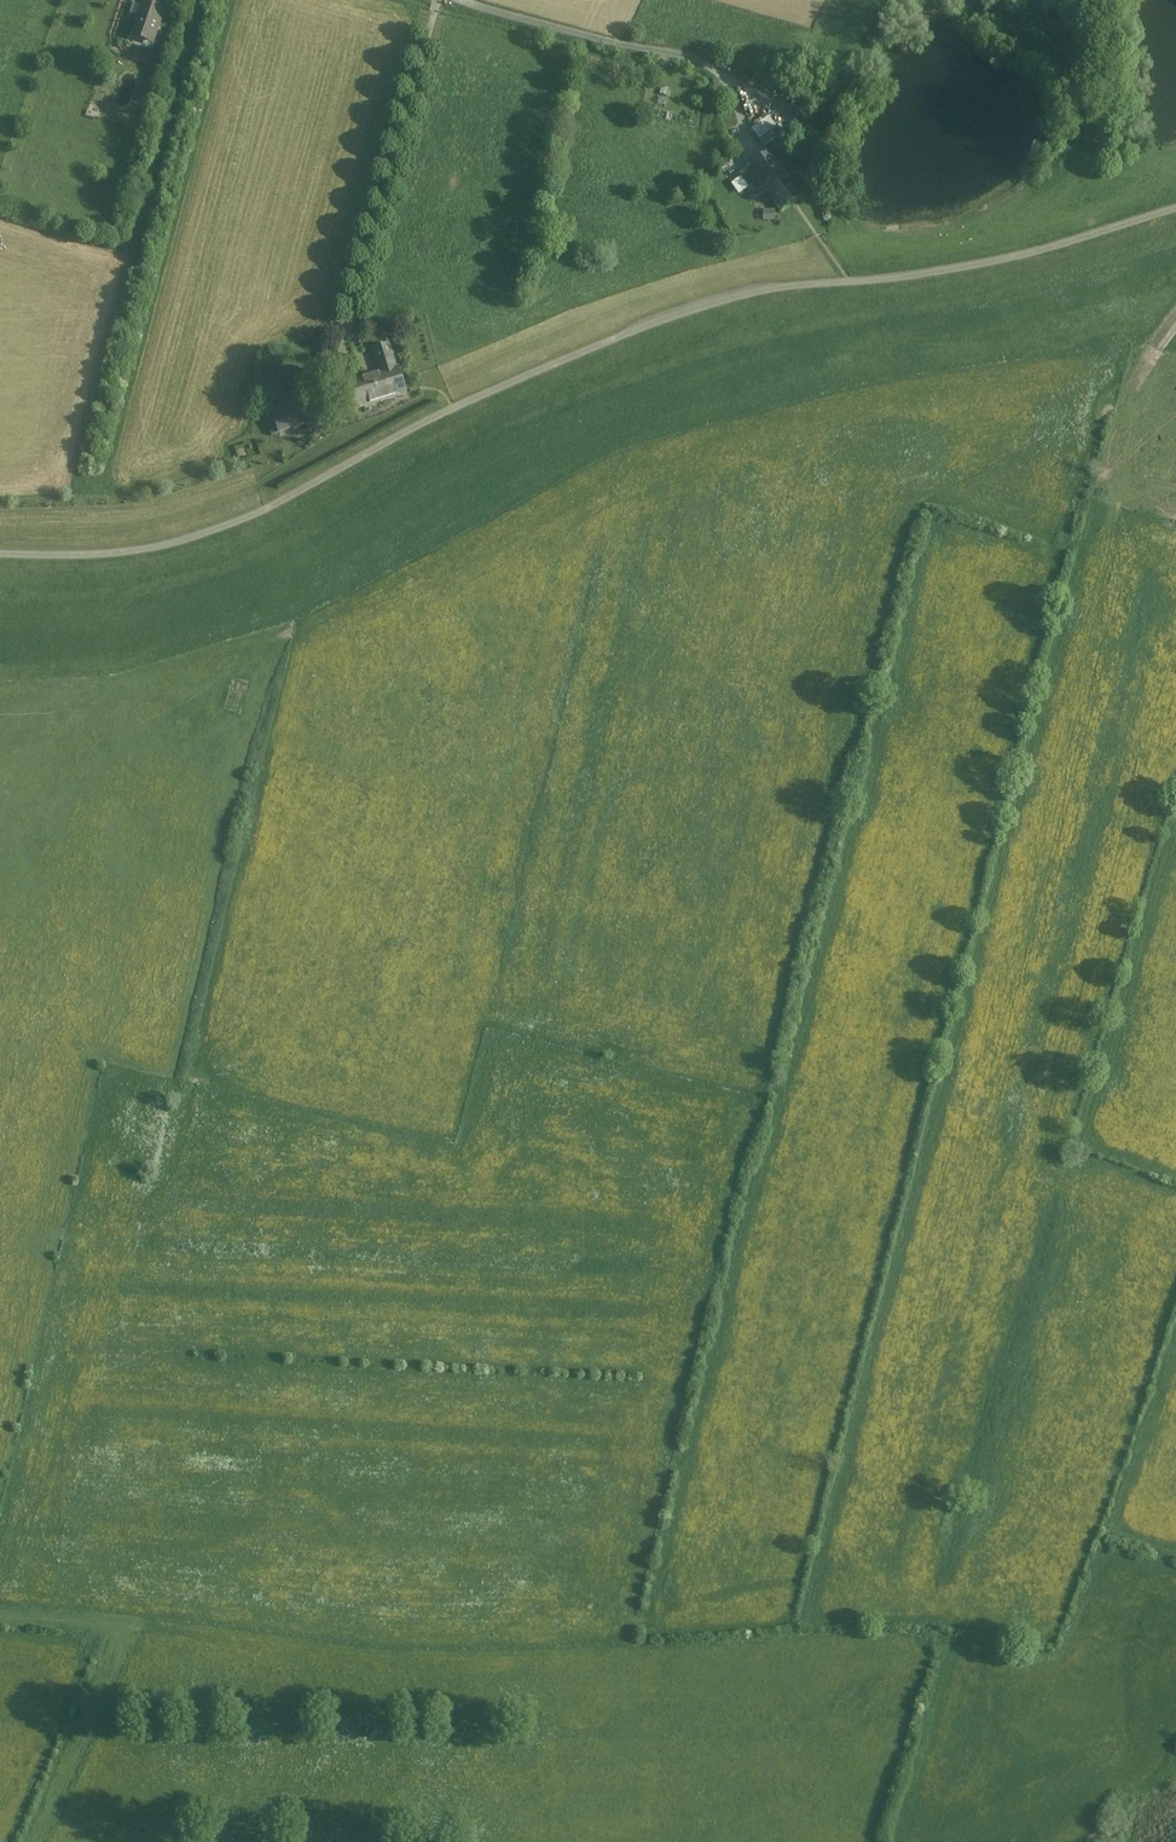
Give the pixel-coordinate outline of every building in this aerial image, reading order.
[(161,13),(144,7),(134,36),(151,42),(161,13)] [(823,86),(812,103),(821,109),(826,100),(832,91),(823,86)] [(768,118),(753,130),(760,139),(772,131),(776,128),(768,118)] [(772,131),(760,139),(765,146),(777,138),(772,131)] [(772,156),(742,176),(751,188),(750,189),(751,189),(748,191),(748,193),(751,198),(754,199),(756,197),(766,191),(786,176),(772,156)] [(801,197),(786,176),(766,191),(781,212),(801,197)] [(762,211),(762,220),(774,219),(773,210),(762,211)] [(380,374),(347,384),(355,410),(405,395),(398,369),(396,370),(389,345),(373,350),(380,374)] [(306,399),(271,409),(278,432),(313,422),(306,399)]
